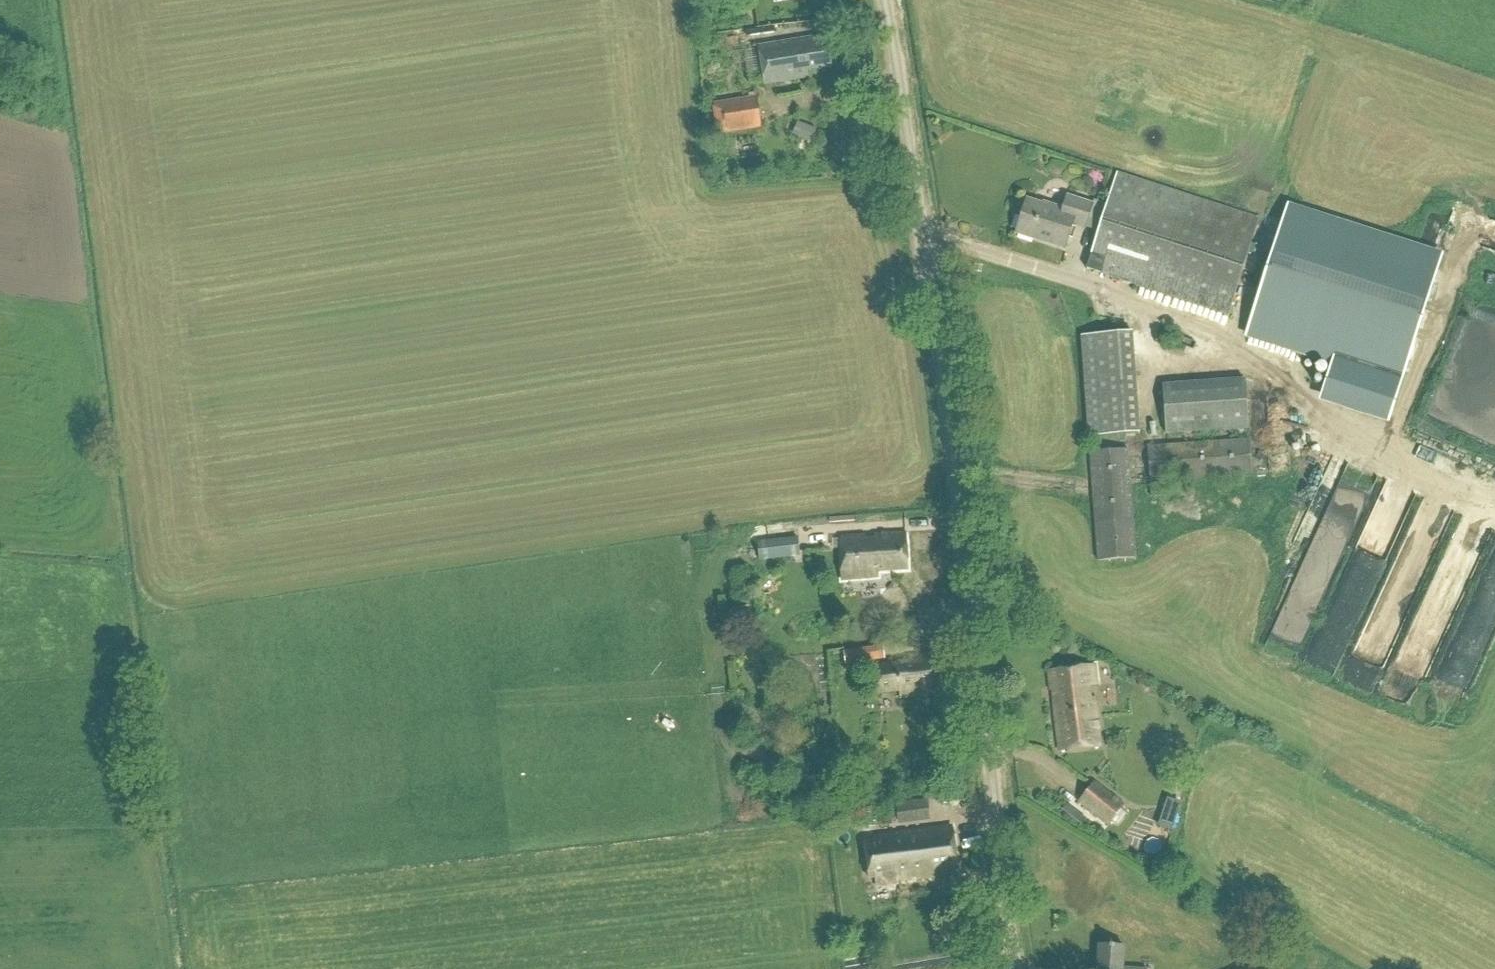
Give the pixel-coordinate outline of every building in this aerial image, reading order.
[(765,85),(808,78),(807,70),(831,66),(826,35),(759,46),(765,85)] [(727,48),(738,47),(738,39),(726,39),(727,48)] [(745,77),(756,76),(754,59),(743,60),(745,77)] [(719,135),(761,128),(756,96),(713,103),(719,135)] [(797,122),(792,135),(812,143),(817,130),(797,122)] [(1227,315),(1258,219),(1116,173),(1085,270),(1227,315)] [(1085,228),(1093,204),(1067,196),(1063,210),(1027,199),(1016,234),(1065,249),(1072,224),(1085,228)] [(1439,256),(1287,207),(1246,332),(1398,381),(1439,256)] [(1076,339),(1081,440),(1131,437),(1126,336),(1076,339)] [(1313,353),(1300,360),(1310,381),(1323,375),(1313,353)] [(1165,434),(1248,429),(1245,378),(1162,384),(1165,434)] [(1476,393),(1463,394),(1464,408),(1476,408),(1476,393)] [(1149,482),(1251,475),(1249,439),(1147,446),(1149,482)] [(1090,453),(1097,562),(1137,559),(1129,450),(1090,453)] [(1150,498),(1166,496),(1165,484),(1150,485),(1150,498)] [(801,555),(798,535),(757,541),(760,561),(801,555)] [(910,575),(908,535),(878,536),(875,545),(864,545),(863,537),(841,538),(841,580),(910,575)] [(1462,597),(1431,685),(1460,695),(1492,607),(1462,597)] [(1262,640),(1286,650),(1299,618),(1274,608),(1262,640)] [(1408,608),(1394,663),(1424,671),(1433,636),(1419,633),(1424,612),(1408,608)] [(845,665),(884,659),(882,645),(843,651),(845,665)] [(941,693),(935,655),(908,659),(909,664),(875,668),(879,695),(900,692),(901,698),(941,693)] [(1091,699),(1089,685),(1097,684),(1095,665),(1048,670),(1050,691),(1053,690),(1059,751),(1099,747),(1094,699),(1091,699)] [(1107,826),(1123,806),(1094,781),(1078,801),(1107,826)] [(898,824),(930,820),(928,799),(895,803),(898,824)] [(897,879),(959,872),(952,827),(890,834),(890,837),(865,840),(870,878),(877,877),(878,885),(897,883),(897,879)] [(1146,968),(1122,966),(1123,945),(1099,943),(1096,968),(1146,968)]
